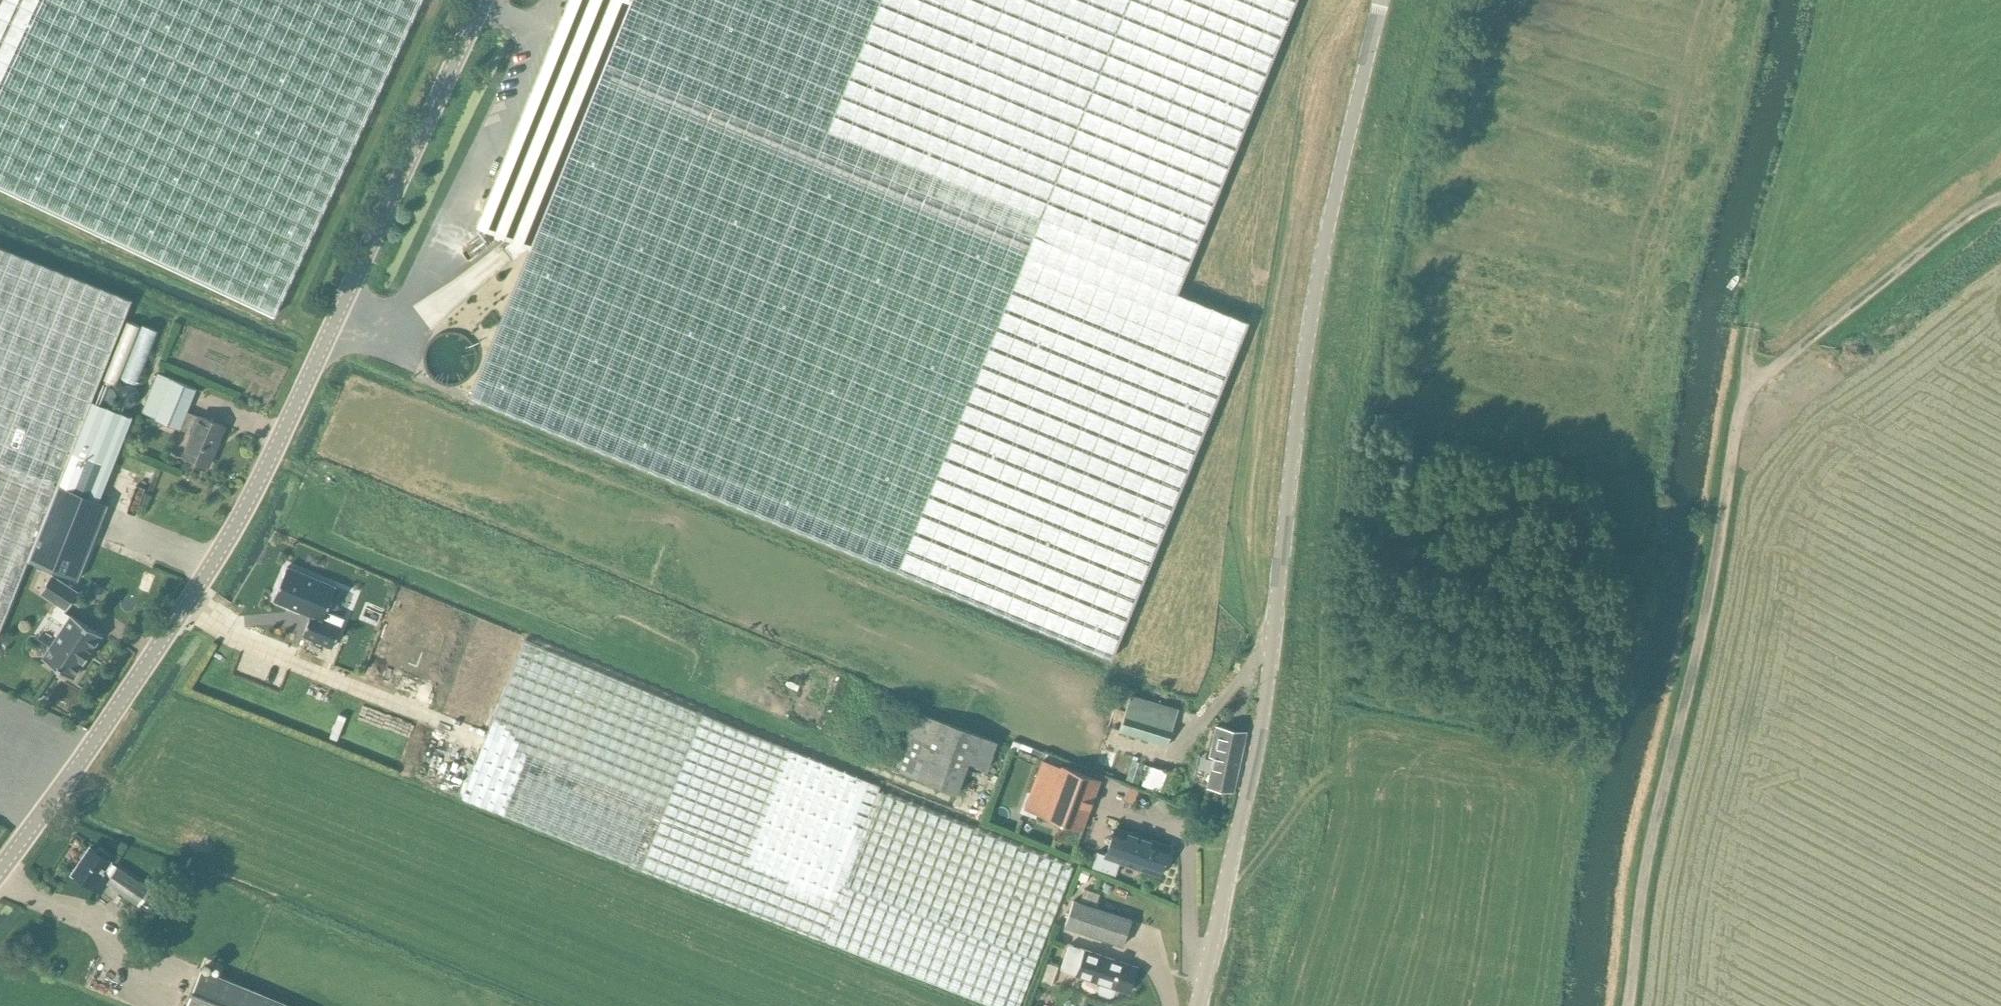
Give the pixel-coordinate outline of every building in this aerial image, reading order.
[(276,317),(423,0),(0,0),(0,189),(276,317)] [(1113,658),(1249,322),(1178,293),(1298,0),(568,0),(477,226),(530,247),(470,397),(1113,658)] [(28,561),(78,580),(108,504),(99,501),(133,418),(92,401),(133,300),(0,247),(0,631),(28,561)] [(184,456),(208,467),(225,427),(201,416),(200,417),(187,412),(197,390),(159,374),(142,412),(156,418),(155,420),(180,430),(180,428),(193,434),(184,456)] [(333,648),(345,618),(326,610),(336,587),(288,566),(274,599),(312,615),(303,635),(333,648)] [(43,658),(74,678),(102,635),(72,615),(71,616),(65,612),(66,609),(67,610),(79,592),(52,575),(41,592),(42,593),(42,592),(59,604),(51,616),(65,625),(44,657),(43,658)] [(991,1005),(1019,1005),(1074,867),(878,791),(880,786),(524,640),(463,798),(629,864),(629,866),(991,1005)] [(1120,731),(1166,745),(1177,709),(1131,695),(1120,731)] [(890,769),(958,793),(969,762),(988,769),(998,741),(911,710),(890,769)] [(1208,785),(1234,790),(1244,740),(1236,739),(1238,730),(1217,726),(1211,755),(1214,756),(1208,785)] [(1024,810),(1082,831),(1101,780),(1061,766),(1060,769),(1041,762),(1024,810)] [(1160,791),(1167,771),(1149,764),(1142,784),(1160,791)] [(1120,861),(1160,875),(1169,847),(1117,829),(1108,855),(1097,851),(1092,867),(1115,875),(1120,861)] [(142,903),(151,908),(160,895),(109,861),(113,856),(100,847),(96,852),(91,848),(73,873),(102,893),(108,885),(139,906),(142,903)] [(1065,925),(1124,945),(1132,919),(1074,900),(1065,925)] [(1136,967),(1086,950),(1070,945),(1061,969),(1077,975),(1101,983),(1099,991),(1101,995),(1111,999),(1115,997),(1118,989),(1128,992),(1136,967)] [(202,970),(187,1005),(290,1005),(202,970)]
